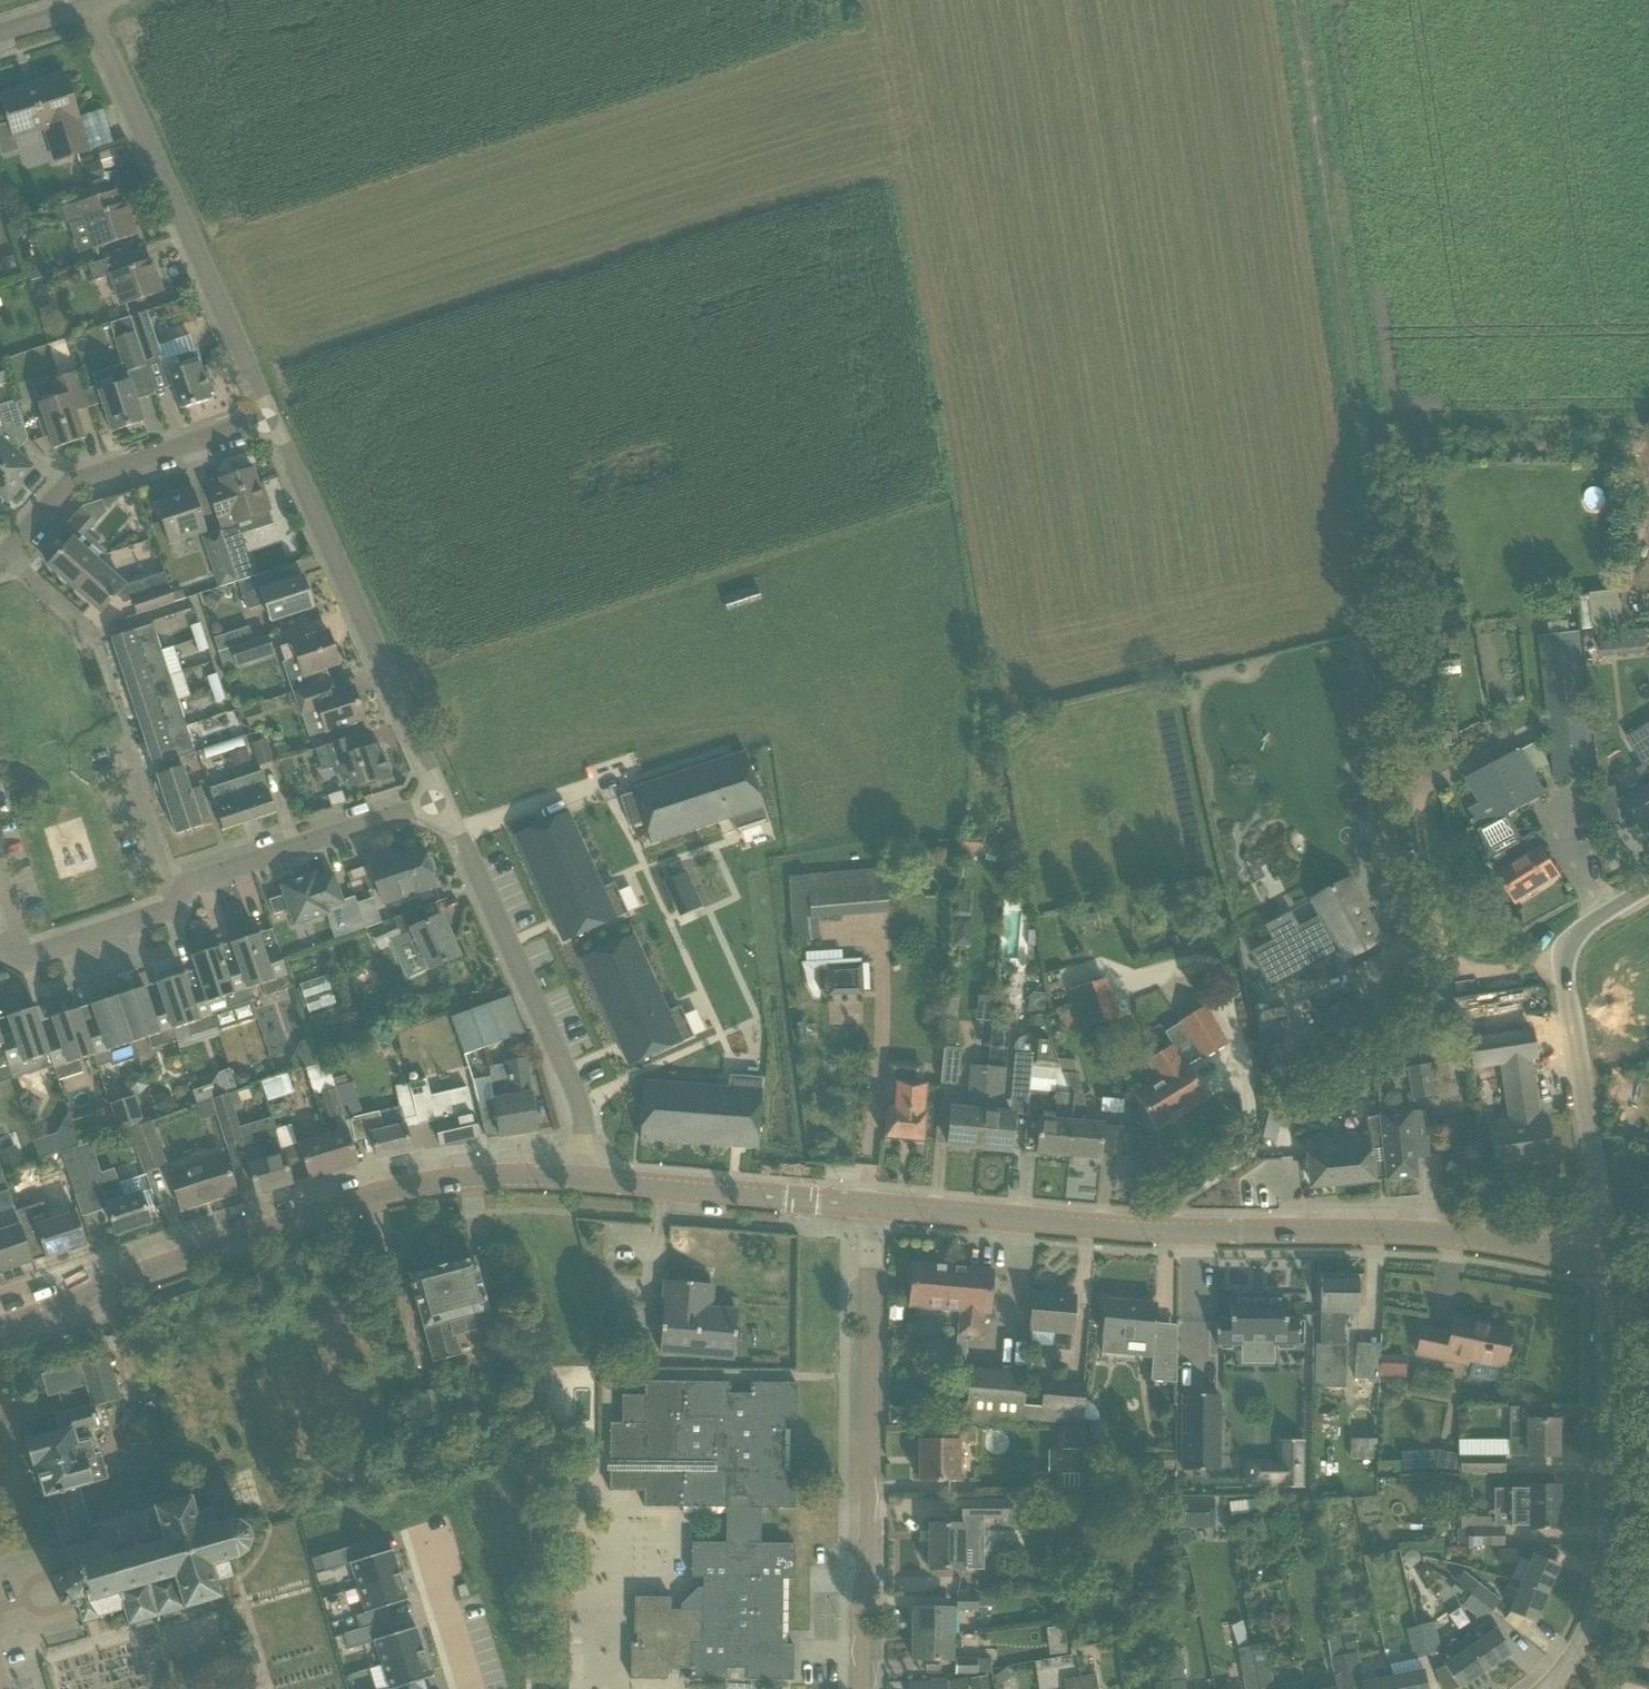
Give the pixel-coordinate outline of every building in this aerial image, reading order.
[(45,128),(55,161),(88,151),(64,74),(39,82),(40,85),(1,97),(8,118),(13,137),(45,128)] [(124,145),(110,150),(115,167),(129,162),(124,145)] [(100,160),(84,165),(91,187),(101,183),(101,181),(106,179),(100,160)] [(67,225),(69,224),(85,219),(95,247),(95,249),(136,236),(125,204),(116,206),(112,192),(62,208),(66,221),(67,225)] [(111,276),(121,306),(161,293),(151,260),(142,263),(137,249),(88,265),(93,282),(111,276)] [(0,268),(0,269),(2,276),(19,272),(13,256),(4,259),(0,268)] [(35,265),(27,268),(31,281),(45,277),(42,269),(35,265)] [(40,285),(36,297),(50,299),(52,287),(40,285)] [(147,312),(130,317),(135,332),(145,362),(162,357),(147,312)] [(135,332),(115,339),(126,373),(146,366),(145,362),(135,332)] [(173,387),(180,410),(211,399),(210,395),(214,394),(207,373),(203,374),(199,363),(195,350),(160,362),(169,388),(173,387)] [(0,362),(0,383),(10,380),(3,360),(0,362)] [(49,437),(54,449),(85,439),(76,412),(89,408),(84,391),(77,372),(60,377),(50,380),(56,398),(39,404),(43,416),(38,418),(44,438),(49,437)] [(102,404),(112,433),(127,427),(128,430),(141,426),(140,423),(144,422),(130,380),(102,390),(101,389),(96,387),(84,391),(89,408),(102,404)] [(8,502),(22,485),(19,483),(33,467),(13,449),(11,444),(28,439),(16,401),(0,405),(0,424),(1,426),(0,427),(0,495),(8,502)] [(221,532),(238,582),(256,576),(237,527),(235,521),(270,510),(261,484),(257,486),(252,469),(227,478),(229,485),(208,492),(215,513),(221,532)] [(159,515),(169,543),(207,531),(193,489),(171,496),(173,500),(166,502),(165,499),(152,504),(156,516),(159,515)] [(66,545),(47,566),(74,589),(98,562),(72,539),(77,534),(92,518),(81,508),(56,536),(66,545)] [(203,538),(220,588),(238,582),(221,532),(203,538)] [(132,601),(137,615),(174,603),(164,573),(125,586),(98,562),(74,589),(101,613),(115,597),(124,603),(132,601)] [(256,576),(238,582),(247,610),(265,604),(271,621),(292,615),(313,608),(311,603),(313,600),(311,593),(308,592),(303,577),(277,585),(272,570),(256,576)] [(200,594),(203,605),(215,611),(222,596),(210,591),(200,594)] [(1579,596),(1584,631),(1620,625),(1616,595),(1590,598),(1589,595),(1579,596)] [(119,656),(122,664),(161,651),(152,624),(111,638),(117,656),(119,656)] [(191,627),(195,639),(204,636),(200,624),(191,627)] [(1603,650),(1648,648),(1648,628),(1603,630),(1603,650)] [(303,675),(307,687),(329,680),(326,668),(338,664),(328,631),(280,647),(285,662),(297,658),(303,675)] [(1541,636),(1557,779),(1597,774),(1595,761),(1593,746),(1593,740),(1591,726),(1581,632),(1541,636)] [(195,639),(199,652),(209,649),(204,636),(195,639)] [(219,652),(225,669),(236,665),(237,667),(274,655),(269,637),(219,652)] [(122,672),(128,690),(169,676),(161,651),(122,664),(124,672),(122,672)] [(217,674),(208,677),(211,689),(221,686),(217,674)] [(136,706),(139,714),(178,701),(169,676),(128,690),(133,707),(136,706)] [(307,687),(294,692),(301,715),(318,709),(326,732),(342,726),(343,726),(344,729),(356,725),(355,722),(364,719),(353,687),(336,692),(332,679),(329,680),(307,687)] [(221,686),(211,689),(216,703),(225,700),(221,686)] [(139,723),(144,740),(186,727),(178,701),(139,714),(141,722),(139,723)] [(260,706),(244,712),(249,727),(266,721),(260,706)] [(1627,738),(1643,766),(1637,770),(1646,785),(1626,798),(1625,797),(1618,800),(1622,829),(1634,828),(1641,824),(1643,827),(1648,823),(1648,724),(1627,738)] [(153,757),(155,766),(177,759),(195,752),(186,727),(144,740),(150,758),(153,757)] [(1450,732),(1437,734),(1440,748),(1453,746),(1450,732)] [(342,773),(348,789),(390,775),(382,751),(377,752),(374,745),(363,749),(358,735),(315,750),(322,771),(333,768),(335,775),(342,773)] [(204,751),(206,758),(244,746),(242,738),(204,751)] [(253,744),(261,765),(273,761),(266,739),(253,744)] [(248,748),(229,754),(233,767),(252,761),(248,748)] [(1522,749),(1465,779),(1478,804),(1470,808),(1481,829),(1497,821),(1546,795),(1522,749)] [(745,752),(632,788),(634,792),(620,797),(630,827),(643,823),(651,844),(731,818),(735,830),(767,820),(763,808),(745,752)] [(293,757),(280,762),(285,776),(298,772),(293,757)] [(156,775),(162,795),(189,786),(183,766),(177,769),(156,775)] [(235,780),(248,819),(256,816),(257,819),(276,813),(268,792),(262,771),(235,780)] [(209,788),(223,830),(241,824),(240,822),(248,819),(235,780),(209,788)] [(162,795),(169,815),(204,803),(202,796),(199,787),(191,790),(189,786),(162,795)] [(169,815),(176,835),(203,826),(200,820),(209,817),(204,803),(169,815)] [(616,918),(628,913),(614,883),(603,888),(568,811),(514,835),(563,943),(617,919),(616,918)] [(1509,815),(1484,829),(1496,851),(1521,837),(1509,815)] [(983,834),(965,833),(963,856),(980,858),(983,834)] [(1497,873),(1516,904),(1562,876),(1535,833),(1512,846),(1490,859),(1499,872),(1497,873)] [(369,863),(383,904),(435,886),(431,874),(435,869),(433,863),(427,861),(424,851),(389,862),(387,857),(369,863)] [(790,910),(793,943),(818,941),(816,918),(888,913),(884,869),(825,873),(810,875),(787,876),(790,910)] [(284,895),(268,900),(273,915),(288,910),(294,926),(329,914),(337,938),(365,929),(359,910),(354,897),(342,901),(340,896),(333,875),(317,880),(305,884),(303,878),(280,885),(284,895)] [(1321,915),(1299,927),(1272,942),(1250,953),(1269,989),(1330,956),(1329,954),(1339,949),(1344,959),(1379,940),(1348,881),(1345,882),(1346,883),(1332,890),(1332,889),(1328,891),(1329,892),(1315,899),(1313,900),(1321,915)] [(683,893),(672,897),(680,916),(681,917),(692,912),(702,908),(701,906),(693,888),(683,893)] [(374,905),(359,910),(365,929),(366,931),(380,926),(374,905)] [(1096,912),(1077,916),(1079,925),(1098,921),(1096,912)] [(422,954),(430,969),(459,956),(441,916),(411,929),(416,940),(412,942),(418,956),(422,954)] [(373,935),(379,947),(400,936),(394,924),(373,935)] [(262,985),(265,996),(291,988),(286,974),(279,953),(266,958),(258,934),(253,936),(236,942),(235,942),(230,943),(230,944),(231,944),(239,967),(239,966),(247,990),(248,990),(262,985)] [(668,1012),(634,935),(580,959),(629,1067),(682,1043),(682,1042),(694,1037),(680,1006),(668,1012)] [(196,955),(191,956),(195,970),(196,970),(204,993),(207,1003),(221,998),(225,1010),(251,1001),(248,990),(247,990),(239,966),(239,967),(226,971),(219,947),(214,949),(196,955)] [(831,996),(862,995),(862,963),(827,965),(827,966),(819,967),(815,971),(814,981),(819,991),(830,990),(831,996)] [(187,1025),(191,1036),(217,1028),(212,1014),(211,1014),(207,1003),(204,993),(191,998),(184,974),(179,976),(161,982),(155,983),(156,984),(157,984),(164,1007),(165,1006),(173,1030),(173,1029),(187,1025)] [(328,976),(301,981),(307,1010),(334,1004),(328,976)] [(1103,981),(1069,991),(1080,1028),(1114,1018),(1103,981)] [(148,1038),(152,1049),(177,1041),(173,1029),(173,1030),(165,1006),(164,1007),(152,1011),(144,987),(139,989),(140,989),(122,995),(121,995),(117,996),(133,1043),(148,1038)] [(452,1017),(466,1055),(526,1033),(512,995),(452,1017)] [(99,1028),(86,1032),(94,1056),(93,1056),(95,1061),(116,1054),(120,1047),(133,1043),(117,996),(114,997),(114,998),(96,1004),(96,1003),(91,1005),(99,1028)] [(1029,996),(1028,1011),(1044,1013),(1045,997),(1029,996)] [(1330,1027),(1296,1048),(1308,1067),(1365,1031),(1345,1000),(1322,1015),(1330,1027)] [(1203,1007),(1180,1021),(1204,1059),(1227,1045),(1203,1007)] [(14,1079),(53,1066),(54,1066),(47,1045),(39,1022),(40,1021),(35,1008),(30,1009),(30,1010),(12,1016),(12,1015),(7,1017),(15,1040),(3,1044),(2,1044),(14,1079)] [(53,1066),(58,1080),(83,1072),(79,1060),(93,1056),(94,1056),(86,1032),(79,1010),(80,1009),(80,1008),(74,1010),(74,1011),(56,1017),(56,1016),(52,1018),(59,1041),(47,1045),(54,1066),(53,1066)] [(1026,1116),(1024,1147),(1037,1148),(1036,1153),(1069,1156),(1073,1094),(1069,1094),(1056,1059),(1048,1037),(1042,1015),(1036,1015),(1035,1033),(1034,1033),(1029,1090),(1028,1094),(1054,1096),(1053,1103),(1053,1106),(1056,1106),(1055,1118),(1026,1116)] [(1489,1132),(1495,1170),(1515,1167),(1515,1166),(1551,1161),(1544,1116),(1531,1118),(1529,1104),(1536,1103),(1530,1059),(1536,1058),(1531,1030),(1517,1032),(1515,1018),(1467,1026),(1473,1066),(1501,1062),(1511,1129),(1489,1132)] [(367,1030),(355,1034),(359,1047),(372,1043),(367,1030)] [(418,1031),(403,1033),(407,1069),(422,1068),(418,1031)] [(1013,1089),(1029,1090),(1034,1033),(1029,1033),(1024,1035),(1022,1036),(1017,1039),(1012,1048),(1016,1054),(1013,1089)] [(291,1060),(296,1071),(317,1063),(308,1040),(300,1043),(292,1060),(291,1060)] [(1135,1095),(1156,1128),(1205,1097),(1173,1044),(1145,1061),(1154,1076),(1157,1075),(1160,1080),(1135,1095)] [(940,1083),(956,1084),(960,1048),(944,1047),(944,1048),(943,1048),(940,1083)] [(499,1133),(499,1137),(538,1131),(526,1059),(505,1062),(506,1065),(488,1068),(490,1077),(473,1080),(485,1135),(499,1133)] [(1060,1060),(1056,1059),(1069,1094),(1073,1094),(1069,1156),(1099,1158),(1100,1154),(1116,1155),(1118,1133),(1118,1125),(1084,1122),(1086,1106),(1082,1093),(1074,1061),(1060,1060)] [(950,1122),(948,1145),(979,1148),(986,1066),(971,1065),(969,1083),(967,1101),(967,1110),(951,1109),(950,1122)] [(1407,1068),(1412,1098),(1434,1095),(1429,1065),(1407,1068)] [(979,1148),(1011,1150),(1014,1113),(1002,1112),(1006,1068),(986,1066),(979,1148)] [(233,1075),(238,1088),(252,1084),(249,1076),(241,1072),(233,1075)] [(214,1081),(219,1096),(235,1090),(230,1075),(214,1081)] [(318,1080),(311,1081),(314,1096),(320,1093),(327,1119),(334,1117),(338,1132),(323,1137),(333,1171),(358,1164),(343,1114),(335,1088),(331,1075),(318,1080)] [(761,1090),(762,1078),(729,1075),(728,1088),(644,1081),(640,1140),(758,1149),(762,1090),(761,1090)] [(425,1080),(408,1084),(413,1103),(418,1125),(434,1121),(440,1145),(478,1136),(472,1114),(469,1100),(466,1089),(430,1098),(425,1080)] [(1619,1081),(1612,1092),(1618,1104),(1631,1104),(1638,1093),(1632,1081),(1619,1081)] [(249,1088),(253,1102),(267,1097),(262,1083),(249,1088)] [(352,1083),(335,1088),(343,1114),(360,1109),(352,1083)] [(884,1139),(924,1142),(926,1111),(924,1111),(925,1088),(901,1086),(899,1109),(886,1108),(884,1139)] [(241,1139),(257,1194),(292,1184),(276,1130),(271,1118),(238,1128),(231,1106),(242,1103),(238,1093),(228,1096),(228,1094),(211,1099),(212,1101),(215,1111),(225,1144),(241,1139)] [(136,1096),(110,1105),(115,1118),(118,1127),(119,1131),(145,1123),(149,1121),(147,1117),(143,1118),(136,1096)] [(378,1112),(350,1119),(355,1141),(372,1136),(377,1159),(411,1151),(406,1128),(418,1125),(413,1103),(378,1112)] [(1381,1116),(1388,1179),(1416,1177),(1414,1157),(1428,1156),(1426,1134),(1424,1111),(1381,1116)] [(1310,1182),(1316,1187),(1388,1179),(1381,1116),(1366,1117),(1368,1132),(1306,1138),(1308,1159),(1310,1182)] [(107,1134),(106,1136),(119,1131),(118,1127),(115,1118),(111,1120),(110,1125),(110,1129),(107,1134)] [(149,1122),(131,1129),(147,1172),(165,1165),(149,1122)] [(46,1137),(33,1141),(39,1158),(54,1153),(50,1141),(47,1140),(46,1137)] [(298,1144),(309,1178),(333,1171),(323,1137),(298,1144)] [(4,1169),(22,1163),(17,1146),(0,1151),(0,1155),(4,1169)] [(60,1151),(74,1193),(91,1188),(77,1146),(60,1151)] [(170,1172),(182,1210),(236,1192),(224,1155),(170,1172)] [(2,1275),(1,1273),(33,1262),(16,1212),(9,1192),(0,1166),(0,1276),(2,1275)] [(101,1187),(116,1235),(151,1224),(146,1209),(156,1204),(146,1175),(118,1184),(117,1181),(101,1187)] [(44,1203),(16,1212),(33,1262),(46,1258),(62,1253),(87,1244),(79,1223),(76,1212),(69,1215),(51,1221),(46,1207),(44,1203)] [(409,1276),(432,1363),(461,1355),(456,1335),(491,1326),(473,1259),(409,1276)] [(959,1335),(968,1336),(979,1337),(981,1313),(989,1313),(991,1288),(996,1284),(992,1280),(993,1270),(913,1264),(909,1306),(961,1311),(959,1335)] [(1313,1387),(1344,1388),(1346,1344),(1343,1344),(1343,1313),(1358,1313),(1358,1277),(1321,1276),(1320,1344),(1315,1344),(1313,1387)] [(660,1352),(734,1358),(737,1312),(710,1310),(712,1285),(666,1281),(660,1352)] [(1052,1349),(1068,1350),(1070,1332),(1071,1332),(1074,1298),(1034,1294),(1031,1329),(1032,1329),(1030,1345),(1053,1347),(1052,1349)] [(1152,1343),(1156,1305),(1106,1300),(1102,1338),(1152,1343)] [(1285,1320),(1285,1300),(1230,1300),(1230,1320),(1216,1320),(1216,1344),(1241,1344),(1241,1339),(1274,1339),(1274,1345),(1299,1345),(1299,1320),(1285,1320)] [(1467,1375),(1499,1382),(1502,1367),(1503,1367),(1510,1330),(1455,1319),(1451,1334),(1423,1328),(1418,1354),(1457,1362),(1458,1358),(1470,1361),(1467,1375)] [(35,1351),(41,1371),(60,1366),(54,1345),(35,1351)] [(1153,1351),(1150,1380),(1176,1383),(1176,1352),(1153,1351)] [(1404,1378),(1406,1356),(1381,1354),(1380,1376),(1404,1378)] [(1355,1379),(1378,1380),(1380,1358),(1356,1356),(1355,1379)] [(49,1496),(59,1531),(92,1521),(88,1507),(85,1508),(79,1487),(107,1479),(100,1455),(94,1457),(89,1442),(80,1445),(76,1434),(100,1427),(94,1408),(120,1400),(107,1357),(43,1376),(49,1395),(57,1392),(58,1394),(85,1385),(91,1405),(64,1413),(55,1417),(60,1432),(25,1442),(33,1467),(36,1466),(45,1497),(49,1496)] [(1452,1364),(1451,1378),(1466,1379),(1467,1365),(1452,1364)] [(969,1387),(966,1421),(1022,1426),(1022,1421),(1024,1406),(1023,1406),(1026,1372),(970,1367),(969,1381),(969,1387)] [(607,1461),(607,1471),(610,1471),(610,1491),(644,1491),(645,1506),(682,1506),(727,1506),(727,1512),(732,1513),(761,1513),(761,1508),(795,1508),(795,1473),(784,1473),(785,1419),(796,1419),(796,1383),(773,1383),(751,1383),(751,1393),(729,1393),(729,1381),(683,1381),(683,1382),(645,1381),(645,1396),(621,1396),(621,1423),(610,1423),(610,1461),(607,1461)] [(1022,1421),(1078,1427),(1078,1420),(1079,1412),(1082,1388),(1045,1384),(1042,1408),(1024,1406),(1022,1421)] [(1180,1471),(1221,1471),(1221,1395),(1181,1395),(1180,1471)] [(1510,1456),(1558,1456),(1558,1420),(1542,1420),(1542,1407),(1509,1407),(1510,1456)] [(937,1483),(941,1483),(941,1481),(959,1481),(959,1442),(975,1443),(975,1428),(936,1428),(936,1441),(919,1441),(919,1481),(937,1481),(937,1483)] [(1350,1457),(1373,1458),(1374,1440),(1350,1439),(1350,1457)] [(1305,1488),(1304,1442),(1278,1442),(1278,1459),(1244,1460),(1244,1488),(1305,1488)] [(545,1445),(544,1459),(557,1459),(557,1445),(545,1445)] [(1062,1449),(1061,1475),(1078,1475),(1078,1450),(1062,1449)] [(1438,1450),(1435,1468),(1446,1471),(1458,1471),(1458,1461),(1457,1461),(1457,1456),(1458,1456),(1458,1454),(1438,1450)] [(1458,1456),(1457,1456),(1457,1461),(1458,1461),(1458,1473),(1505,1474),(1505,1456),(1458,1456)] [(1121,1458),(1120,1478),(1139,1478),(1140,1459),(1121,1458)] [(124,1611),(128,1626),(223,1598),(219,1582),(233,1578),(228,1561),(240,1558),(250,1552),(254,1540),(250,1528),(241,1519),(227,1475),(222,1477),(220,1471),(208,1475),(209,1480),(203,1482),(205,1487),(198,1489),(204,1509),(198,1511),(193,1495),(98,1523),(104,1541),(98,1542),(92,1521),(59,1531),(64,1549),(60,1550),(67,1574),(54,1578),(62,1605),(70,1602),(71,1606),(75,1608),(77,1607),(82,1624),(124,1611)] [(1527,1488),(1494,1489),(1494,1509),(1509,1509),(1509,1526),(1527,1526),(1527,1527),(1558,1527),(1558,1487),(1527,1487),(1527,1488)] [(1079,1499),(1079,1520),(1091,1520),(1091,1535),(1109,1535),(1109,1499),(1079,1499)] [(1175,1499),(1175,1528),(1214,1529),(1214,1499),(1175,1499)] [(963,1501),(962,1519),(984,1519),(1006,1520),(1006,1501),(963,1501)] [(1353,1532),(1352,1501),(1325,1502),(1326,1533),(1353,1532)] [(759,1680),(793,1680),(793,1645),(782,1645),(782,1579),(794,1579),(795,1544),(760,1544),(761,1513),(732,1513),(731,1543),(692,1543),(692,1579),(704,1579),(703,1588),(698,1588),(680,1605),(680,1611),(671,1611),(671,1599),(634,1598),(633,1635),(637,1635),(637,1645),(631,1645),(630,1680),(667,1681),(667,1668),(691,1668),(691,1679),(725,1680),(725,1688),(759,1688),(759,1680)] [(1503,1527),(1494,1528),(1494,1517),(1460,1517),(1461,1529),(1458,1529),(1458,1545),(1467,1545),(1467,1546),(1503,1546),(1503,1527)] [(1256,1520),(1259,1533),(1269,1531),(1267,1518),(1256,1520)] [(924,1548),(923,1563),(929,1563),(929,1570),(964,1570),(966,1570),(983,1570),(984,1519),(962,1519),(962,1525),(930,1525),(929,1548),(924,1548)] [(319,1557),(311,1559),(316,1575),(324,1573),(351,1565),(358,1587),(399,1574),(392,1551),(392,1550),(368,1558),(363,1543),(319,1557)] [(1498,1562),(1515,1563),(1515,1550),(1497,1550),(1498,1562)] [(1522,1584),(1546,1594),(1558,1564),(1534,1555),(1522,1584)] [(359,1629),(343,1634),(343,1635),(387,1621),(383,1608),(408,1601),(407,1599),(399,1574),(358,1587),(365,1612),(365,1613),(355,1616),(359,1629)] [(1469,1595),(1492,1612),(1500,1601),(1477,1584),(1469,1595)] [(1510,1613),(1534,1623),(1546,1594),(1522,1584),(1510,1613)] [(956,1596),(956,1610),(977,1610),(977,1607),(991,1607),(991,1594),(977,1595),(956,1596)] [(1461,1606),(1484,1623),(1492,1612),(1469,1595),(1461,1606)] [(913,1634),(952,1635),(952,1609),(914,1608),(913,1634)] [(387,1621),(343,1635),(348,1650),(375,1642),(382,1665),(423,1652),(416,1629),(416,1627),(391,1635),(387,1621)] [(1418,1627),(1426,1655),(1440,1651),(1432,1623),(1430,1623),(1418,1627)] [(1463,1638),(1485,1670),(1511,1652),(1496,1631),(1485,1623),(1463,1638)] [(1406,1630),(1414,1658),(1426,1655),(1418,1627),(1406,1630)] [(913,1660),(952,1661),(952,1635),(913,1634),(913,1660)] [(1327,1640),(1334,1675),(1347,1673),(1343,1656),(1342,1656),(1339,1638),(1327,1640)] [(1445,1667),(1459,1688),(1485,1670),(1463,1638),(1440,1654),(1445,1667)] [(1248,1647),(1250,1655),(1256,1688),(1268,1688),(1272,1688),(1263,1651),(1254,1652),(1253,1646),(1248,1647)] [(1238,1648),(1243,1675),(1245,1688),(1256,1688),(1250,1655),(1248,1647),(1238,1648)] [(257,1649),(254,1650),(242,1653),(246,1667),(258,1664),(261,1663),(257,1649)] [(407,1685),(432,1678),(431,1676),(431,1677),(423,1652),(382,1665),(389,1688),(408,1688),(407,1685)] [(1345,1655),(1343,1656),(1347,1673),(1360,1670),(1357,1653),(1353,1653),(1345,1655)] [(1180,1654),(1166,1656),(1170,1682),(1171,1688),(1186,1688),(1180,1654)] [(956,1672),(978,1673),(978,1672),(986,1672),(986,1660),(978,1660),(978,1658),(956,1658),(956,1672)] [(1012,1677),(1005,1668),(994,1677),(1000,1685),(1012,1677)] [(1395,1688),(1427,1688),(1424,1676),(1423,1672),(1392,1678),(1395,1688)] [(1080,1677),(1082,1688),(1099,1688),(1096,1675),(1080,1677)] [(971,1688),(990,1688),(987,1676),(969,1679),(971,1688)] [(1080,1677),(1063,1679),(1065,1688),(1082,1688),(1080,1677)] [(1362,1688),(1395,1688),(1392,1678),(1362,1685),(1362,1688)] [(1303,1681),(1279,1686),(1279,1688),(1304,1688),(1303,1681)]
